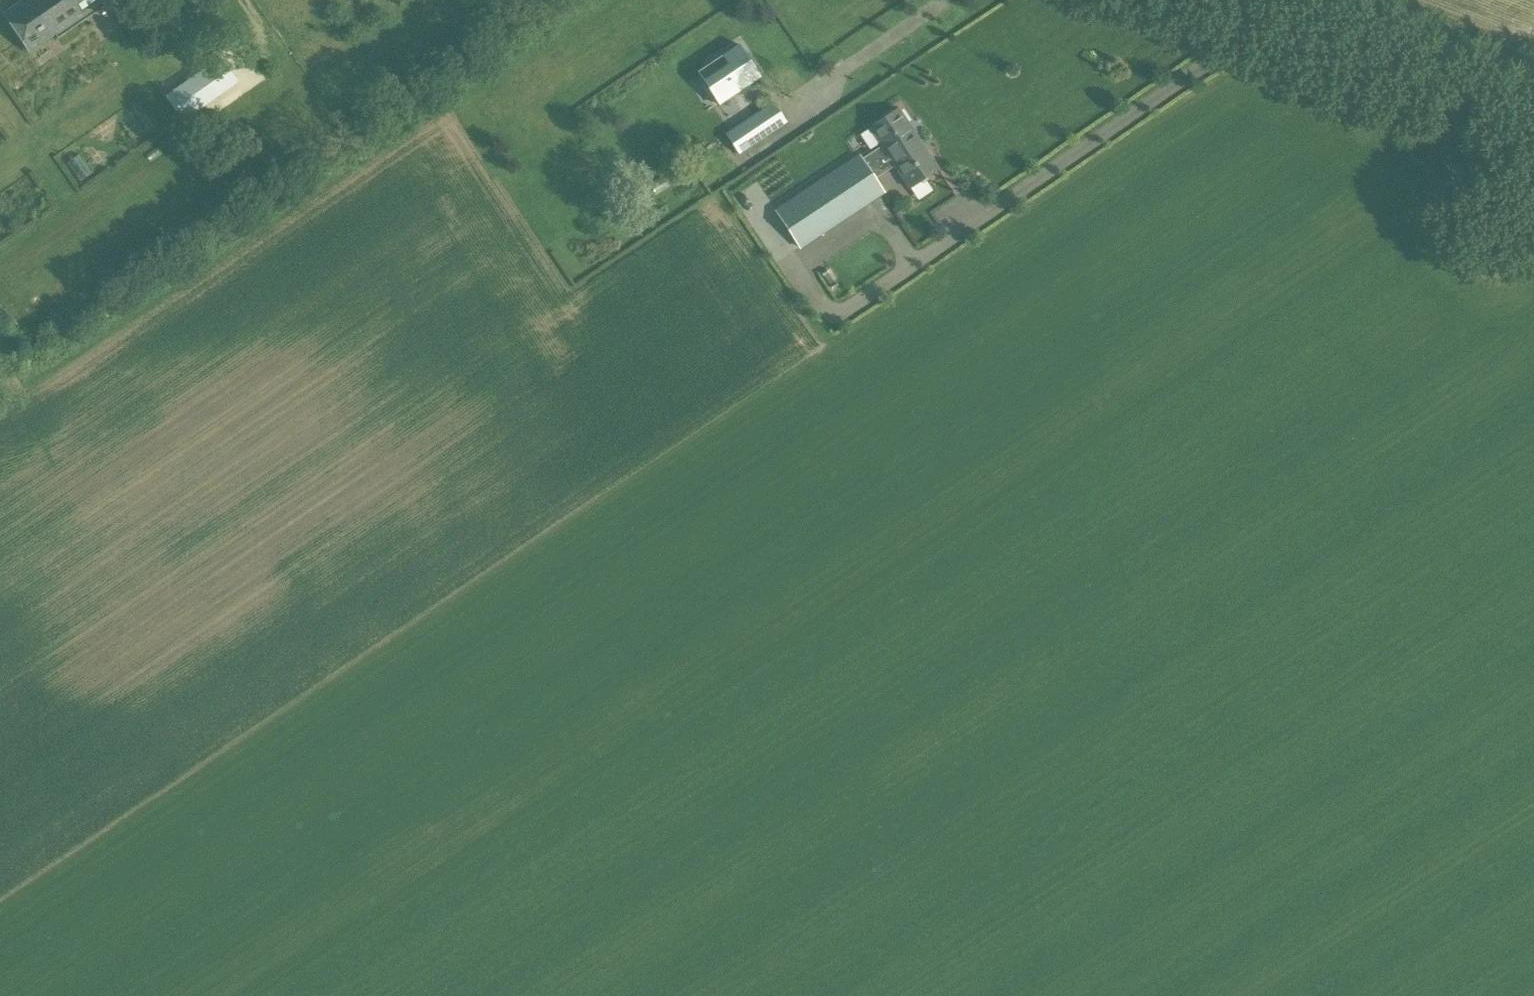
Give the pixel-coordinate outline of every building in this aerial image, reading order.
[(3,13),(29,50),(53,33),(57,38),(104,7),(100,2),(103,0),(23,0),(3,13)] [(718,104),(719,106),(761,78),(739,44),(722,56),(722,57),(725,55),(731,64),(720,71),(706,80),(721,102),(718,104)] [(220,59),(165,97),(182,123),(238,84),(220,59)] [(773,103),(726,135),(739,154),(786,122),(773,103)] [(875,178),(894,166),(909,189),(938,169),(899,108),(868,127),(881,147),(862,159),(860,156),(776,211),(799,248),(884,192),(875,178)]
